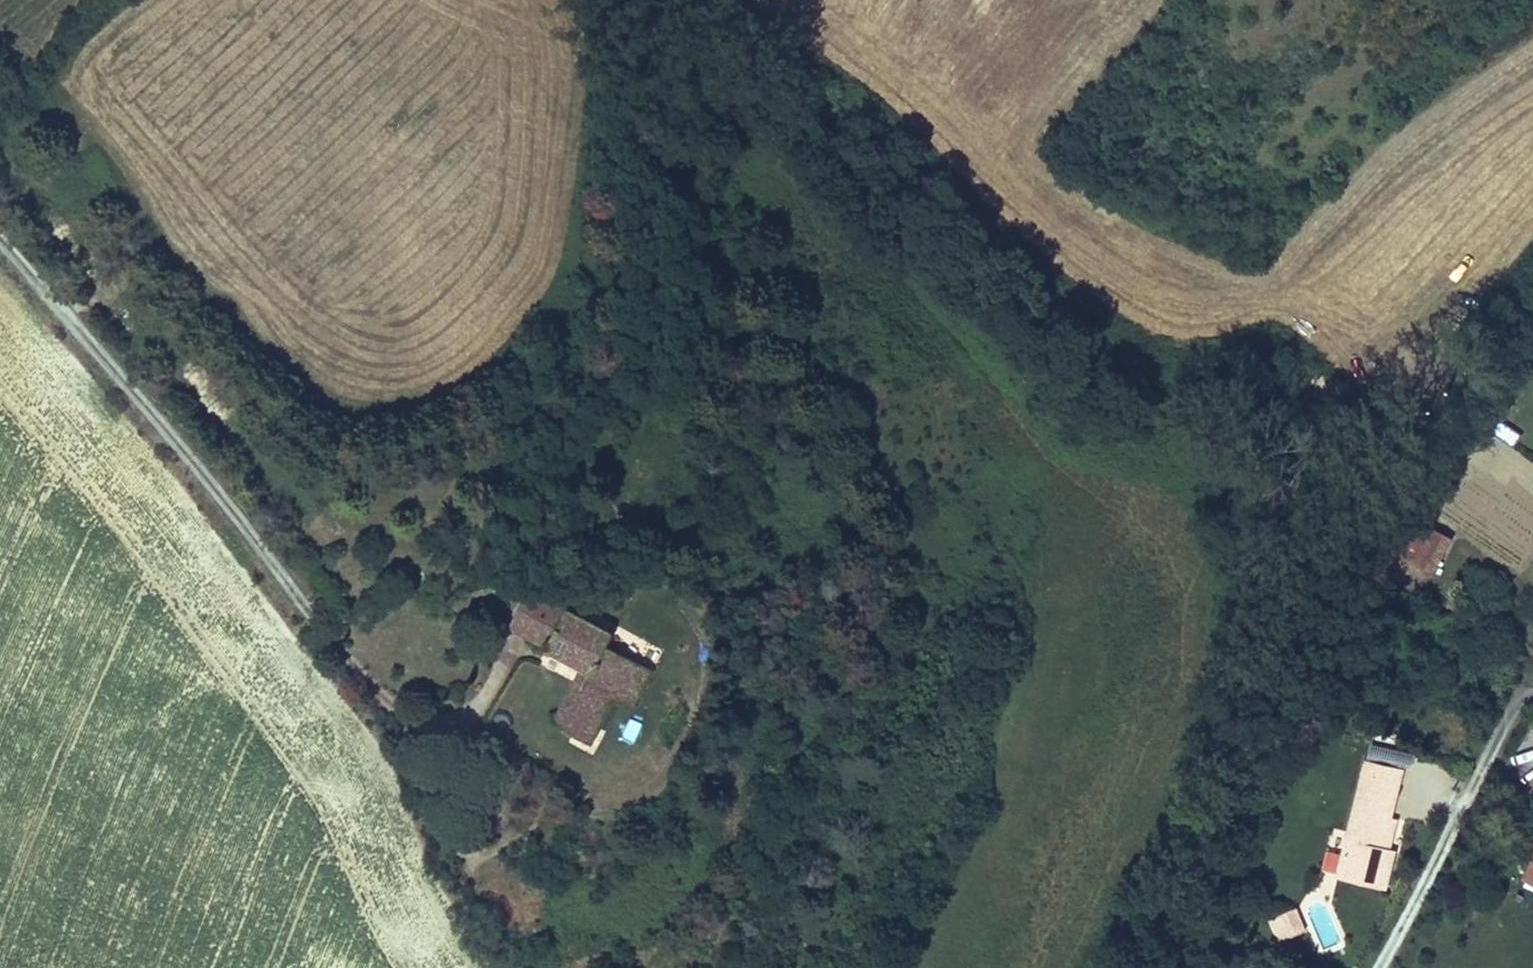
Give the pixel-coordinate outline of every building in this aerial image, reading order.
[(1494,433),(1514,444),(1521,432),(1502,420),(1494,433)] [(1435,574),(1452,541),(1422,526),(1405,559),(1435,574)] [(508,632),(545,651),(565,611),(528,592),(518,612),(508,632)] [(608,649),(614,636),(597,627),(565,611),(545,651),(544,654),(578,671),(550,726),(591,746),(611,707),(626,714),(631,705),(649,670),(608,649)] [(1370,745),(1365,764),(1402,772),(1410,774),(1415,756),(1370,745)] [(1389,851),(1384,850),(1392,819),(1402,772),(1365,764),(1363,763),(1346,836),(1338,874),(1336,880),(1387,891),(1395,853),(1389,851)] [(1384,850),(1389,851),(1396,820),(1392,819),(1384,850)] [(1338,874),(1346,836),(1330,833),(1321,870),(1338,874)] [(1297,936),(1303,933),(1293,911),(1287,914),(1297,936)] [(1280,944),(1297,936),(1287,914),(1270,923),(1280,944)]
